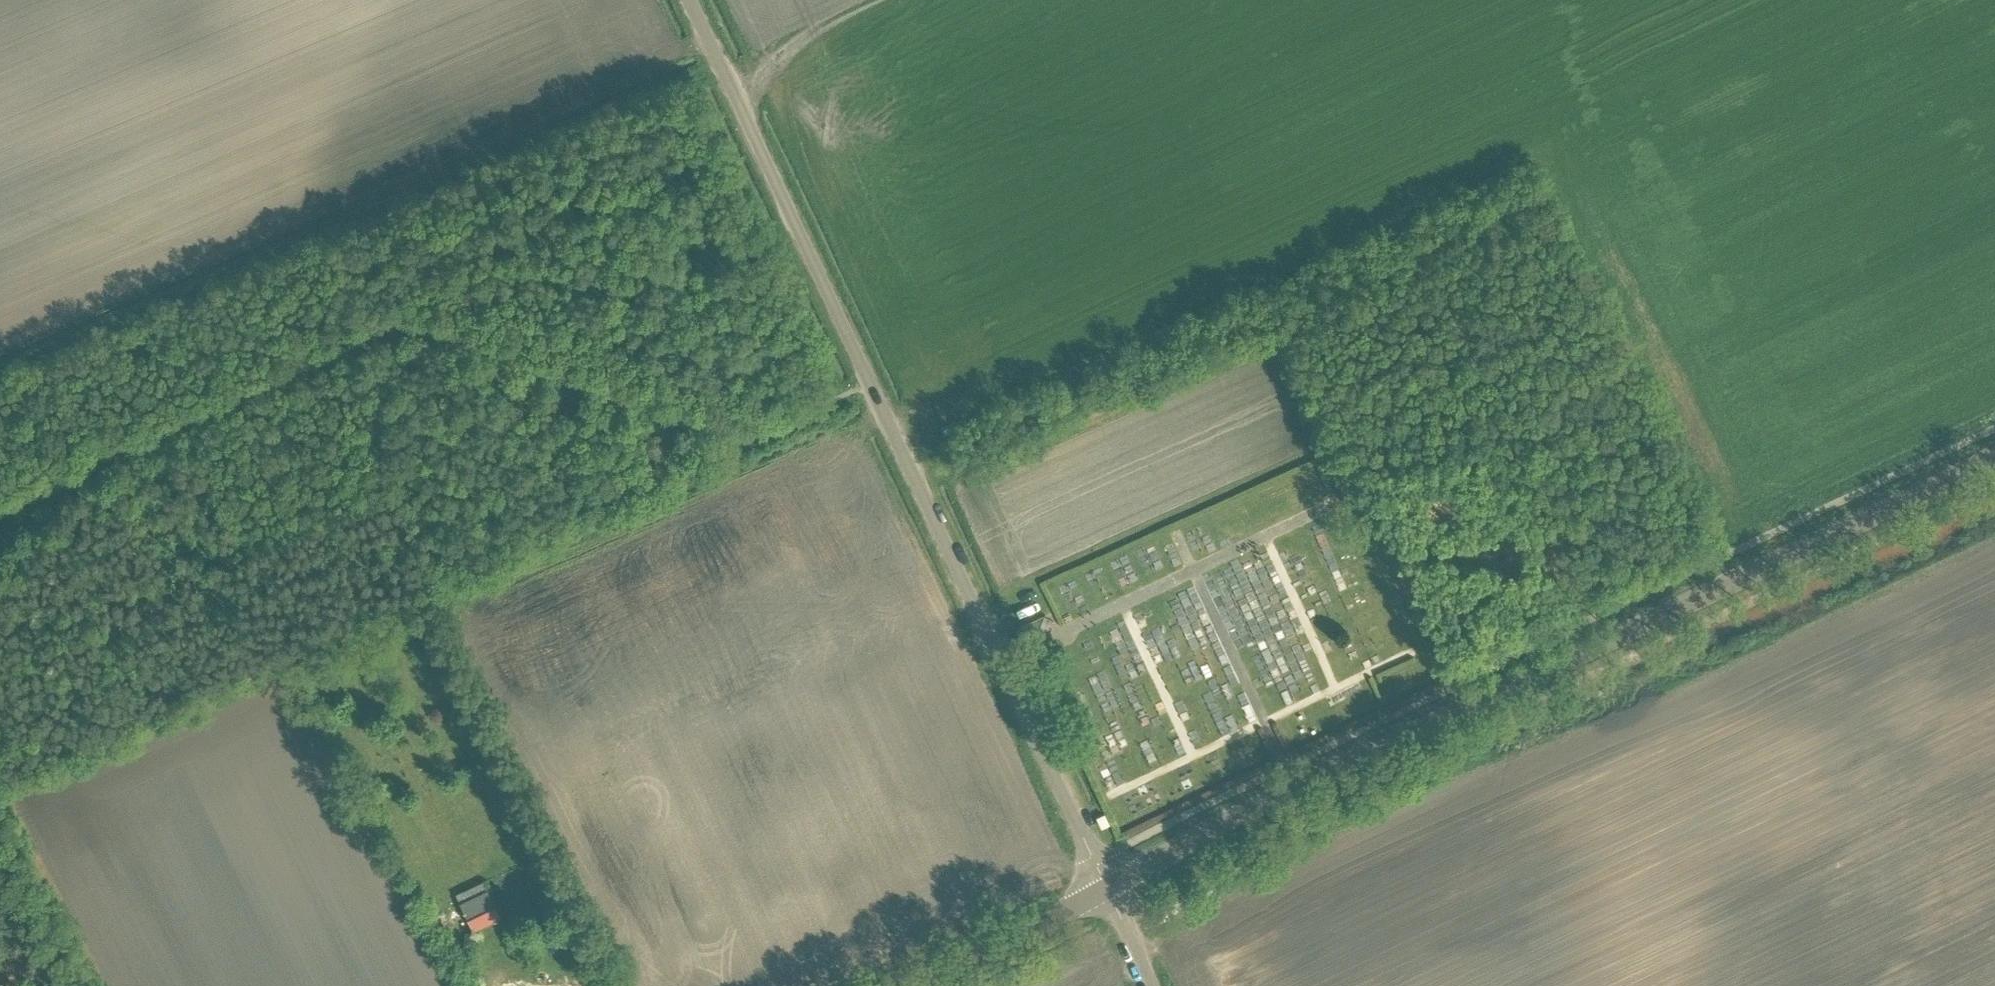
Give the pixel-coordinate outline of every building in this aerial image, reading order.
[(1022,627),(1029,641),(1051,631),(1044,617),(1022,627)] [(1109,824),(1105,814),(1097,818),(1102,828),(1109,824)] [(462,905),(472,928),(500,915),(489,892),(462,905)] [(572,927),(563,931),(570,950),(579,947),(572,927)]
